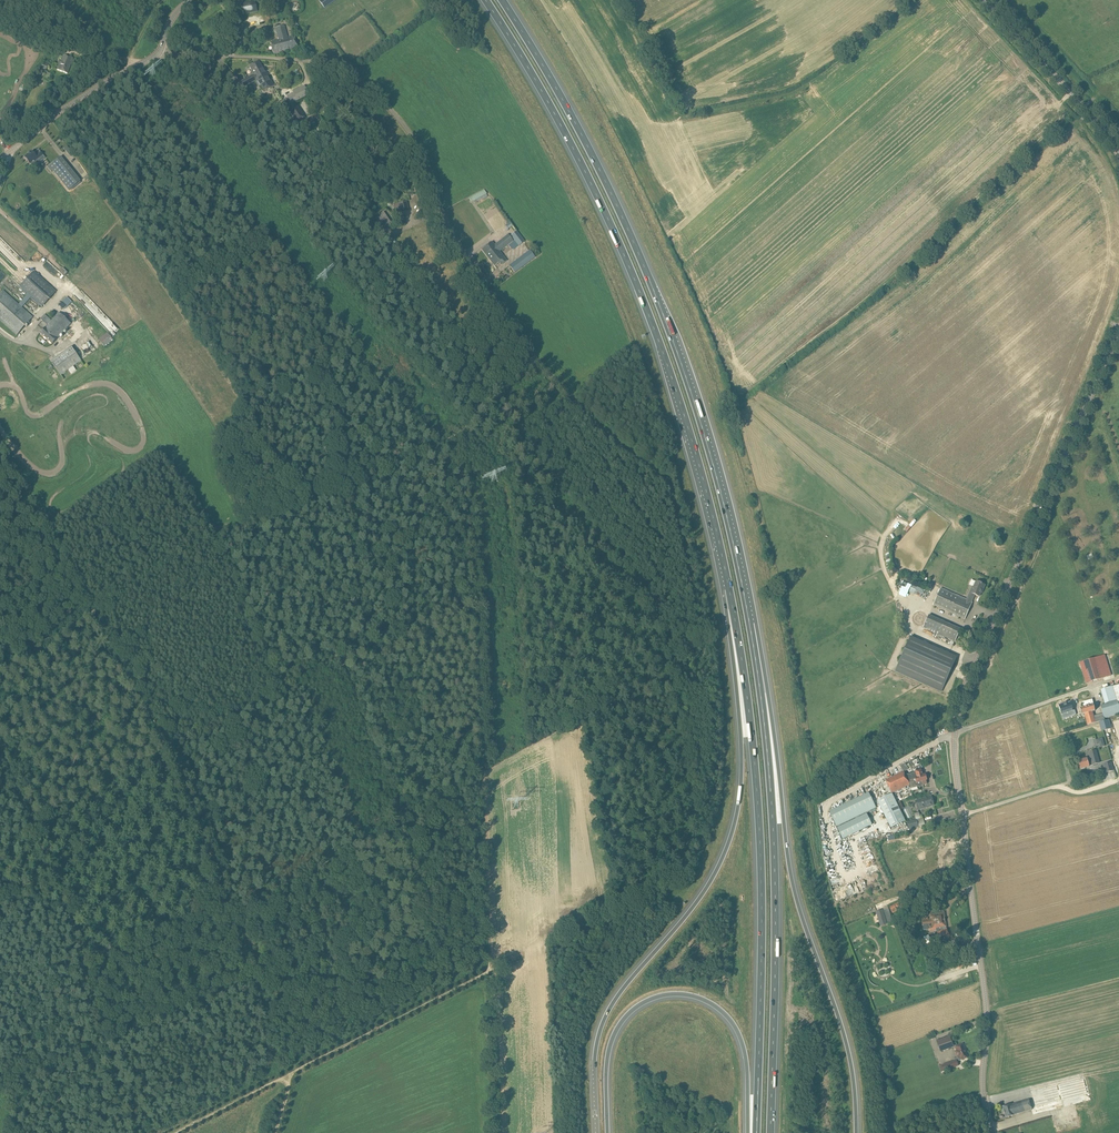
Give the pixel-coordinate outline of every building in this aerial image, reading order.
[(256,0),(248,0),(241,1),(244,14),(258,11),(256,0)] [(293,30),(299,26),(296,22),(290,26),(293,30)] [(282,26),(276,28),(279,40),(271,42),(274,55),(298,49),(295,36),(285,38),(282,26)] [(262,45),(259,31),(251,33),(255,47),(262,45)] [(57,64),(59,65),(57,70),(67,74),(72,62),(71,61),(72,57),(64,54),(61,61),(59,60),(57,64)] [(263,69),(259,61),(249,67),(253,74),(238,82),(241,88),(257,80),(267,74),(264,69),(263,69)] [(41,64),(36,75),(43,77),(44,77),(47,79),(48,77),(48,76),(49,73),(46,71),(47,67),(41,64)] [(263,92),(274,86),(267,74),(257,80),(263,92)] [(309,94),(304,86),(299,89),(303,97),(309,94)] [(297,100),(303,97),(299,89),(293,91),(293,93),(287,96),(290,102),(285,106),(288,110),(287,110),(296,123),(300,121),(302,124),(310,123),(311,124),(320,120),(317,114),(308,118),(304,118),(305,117),(296,105),(293,102),(297,100)] [(303,113),(309,111),(306,105),(300,108),(303,113)] [(37,158),(32,152),(25,157),(30,164),(37,158)] [(78,179),(61,156),(49,166),(61,180),(65,177),(71,184),(78,179)] [(487,194),(484,189),(469,198),(465,200),(467,203),(471,201),(472,203),(487,194)] [(399,209),(399,211),(408,210),(406,202),(394,204),(395,210),(399,209)] [(392,225),(385,212),(376,217),(383,230),(392,225)] [(519,246),(525,241),(517,231),(510,235),(516,242),(519,246)] [(495,245),(492,242),(482,250),(488,258),(495,253),(494,252),(497,250),(498,251),(499,251),(513,241),(508,235),(495,245)] [(4,255),(12,247),(0,237),(0,251),(4,255)] [(495,253),(488,258),(495,266),(500,263),(502,265),(506,261),(499,251),(498,251),(497,250),(494,252),(495,253)] [(515,273),(535,257),(530,250),(509,265),(515,273)] [(43,306),(56,292),(33,272),(21,286),(43,306)] [(3,290),(0,294),(0,321),(17,336),(33,317),(3,290)] [(72,302),(67,296),(58,304),(63,310),(72,302)] [(52,344),(71,324),(59,313),(52,321),(45,314),(40,319),(47,325),(40,333),(52,344)] [(114,341),(108,332),(98,339),(104,347),(114,341)] [(71,347),(51,362),(61,375),(96,350),(88,338),(73,349),(71,347)] [(903,589),(912,591),(914,583),(904,581),(903,589)] [(967,599),(972,601),(975,594),(979,596),(982,590),(983,590),(985,585),(981,583),(981,584),(976,581),(974,587),(973,586),(967,599)] [(915,592),(923,596),(926,590),(918,586),(915,592)] [(973,602),(941,588),(933,606),(965,620),(973,602)] [(955,642),(961,629),(929,615),(923,628),(955,642)] [(910,637),(895,670),(942,691),(957,658),(910,637)] [(1097,658),(1080,664),(1087,684),(1103,678),(1098,660),(1097,658)] [(1105,658),(1098,660),(1103,678),(1111,676),(1105,658)] [(1100,705),(1104,718),(1118,714),(1118,685),(1101,690),(1105,704),(1100,705)] [(1066,703),(1059,705),(1062,715),(1064,719),(1071,716),(1076,715),(1074,710),(1073,710),(1071,703),(1067,704),(1066,703)] [(1085,714),(1088,725),(1096,723),(1092,712),(1095,711),(1093,705),(1080,709),(1081,709),(1082,714),(1085,714)] [(1112,728),(1109,719),(1099,722),(1102,731),(1112,728)] [(1088,752),(1090,758),(1087,759),(1078,761),(1080,769),(1089,766),(1100,763),(1096,750),(1088,752)] [(1104,764),(1106,773),(1114,770),(1112,762),(1104,764)] [(886,780),(892,793),(910,785),(911,789),(923,785),(927,784),(926,781),(927,780),(925,774),(923,775),(921,770),(915,771),(916,772),(906,775),(904,772),(886,780)] [(876,807),(874,803),(869,793),(829,811),(836,826),(876,807)] [(897,803),(892,794),(878,801),(891,828),(905,821),(898,806),(897,803)] [(934,805),(932,796),(916,801),(918,810),(934,805)] [(906,818),(912,815),(905,800),(899,802),(906,818)] [(837,828),(843,839),(872,825),(867,813),(837,828)] [(918,827),(916,820),(907,823),(909,829),(918,827)] [(905,904),(903,900),(890,907),(892,911),(905,904)] [(882,910),(876,912),(880,922),(885,921),(882,910)] [(889,910),(884,911),(888,924),(893,923),(889,910)] [(931,918),(922,919),(923,926),(925,926),(925,930),(929,929),(929,930),(936,929),(940,938),(945,935),(946,938),(951,936),(948,930),(946,925),(944,913),(930,915),(931,918)] [(860,918),(859,914),(844,919),(846,924),(860,918)] [(936,1041),(940,1052),(954,1047),(950,1036),(936,1041)] [(959,1066),(957,1061),(967,1057),(963,1044),(956,1046),(958,1051),(956,1051),(958,1057),(954,1058),(954,1060),(942,1065),(944,1071),(959,1066)] [(1029,1099),(1003,1107),(1006,1118),(1014,1115),(1032,1109),(1029,1099)]
